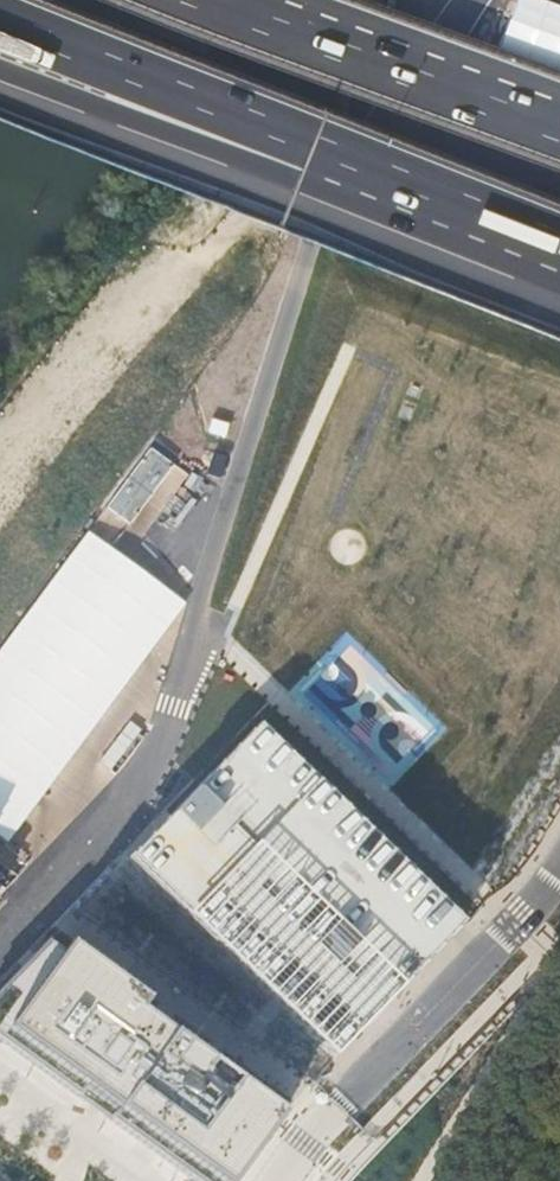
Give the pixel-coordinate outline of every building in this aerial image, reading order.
[(101,481),(107,447),(77,442),(71,476),(101,481)] [(185,614),(8,502),(0,514),(0,738),(57,774),(75,745),(69,742),(97,698),(121,714),(185,614)] [(467,922),(261,723),(131,859),(334,1059),(364,1029),(467,922)] [(47,943),(0,992),(0,1041),(193,1180),(234,1180),(282,1114),(47,943)]
